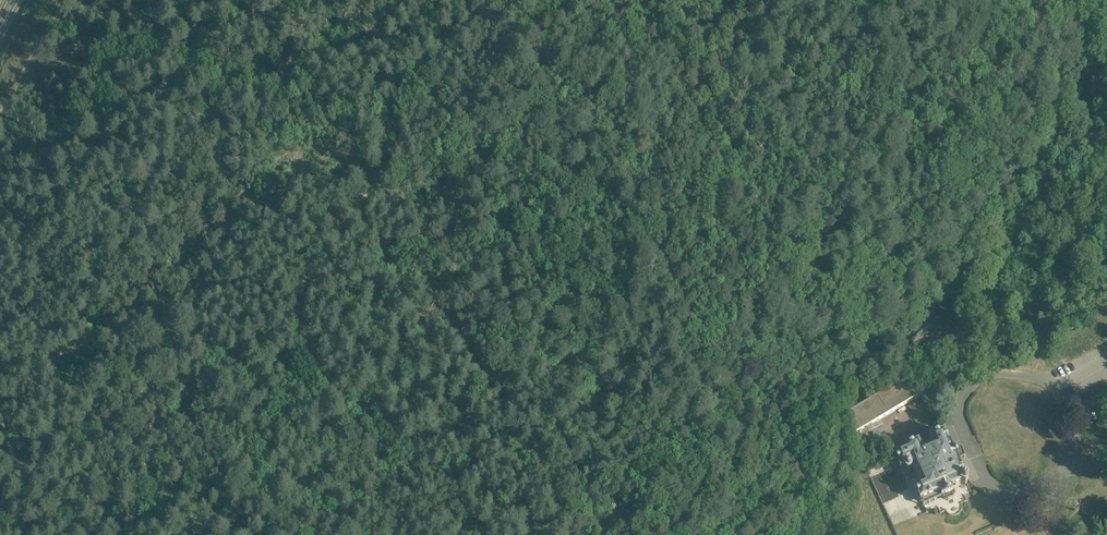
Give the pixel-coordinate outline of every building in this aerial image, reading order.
[(1057,58),(1062,50),(1057,47),(1053,44),(1048,52),(1057,58)] [(952,335),(943,343),(950,349),(959,358),(966,351),(957,342),(958,341),(952,335)] [(841,418),(851,435),(919,394),(909,378),(841,418)] [(913,487),(920,501),(940,492),(942,497),(955,491),(953,487),(961,483),(966,485),(969,477),(964,475),(961,468),(962,468),(959,460),(966,456),(962,447),(954,450),(951,442),(950,443),(944,432),(929,438),(932,446),(922,450),(919,442),(903,449),(904,450),(894,455),(900,470),(905,468),(905,470),(906,471),(907,472),(908,472),(909,472),(911,472),(911,471),(912,470),(913,471),(919,484),(913,487)]
